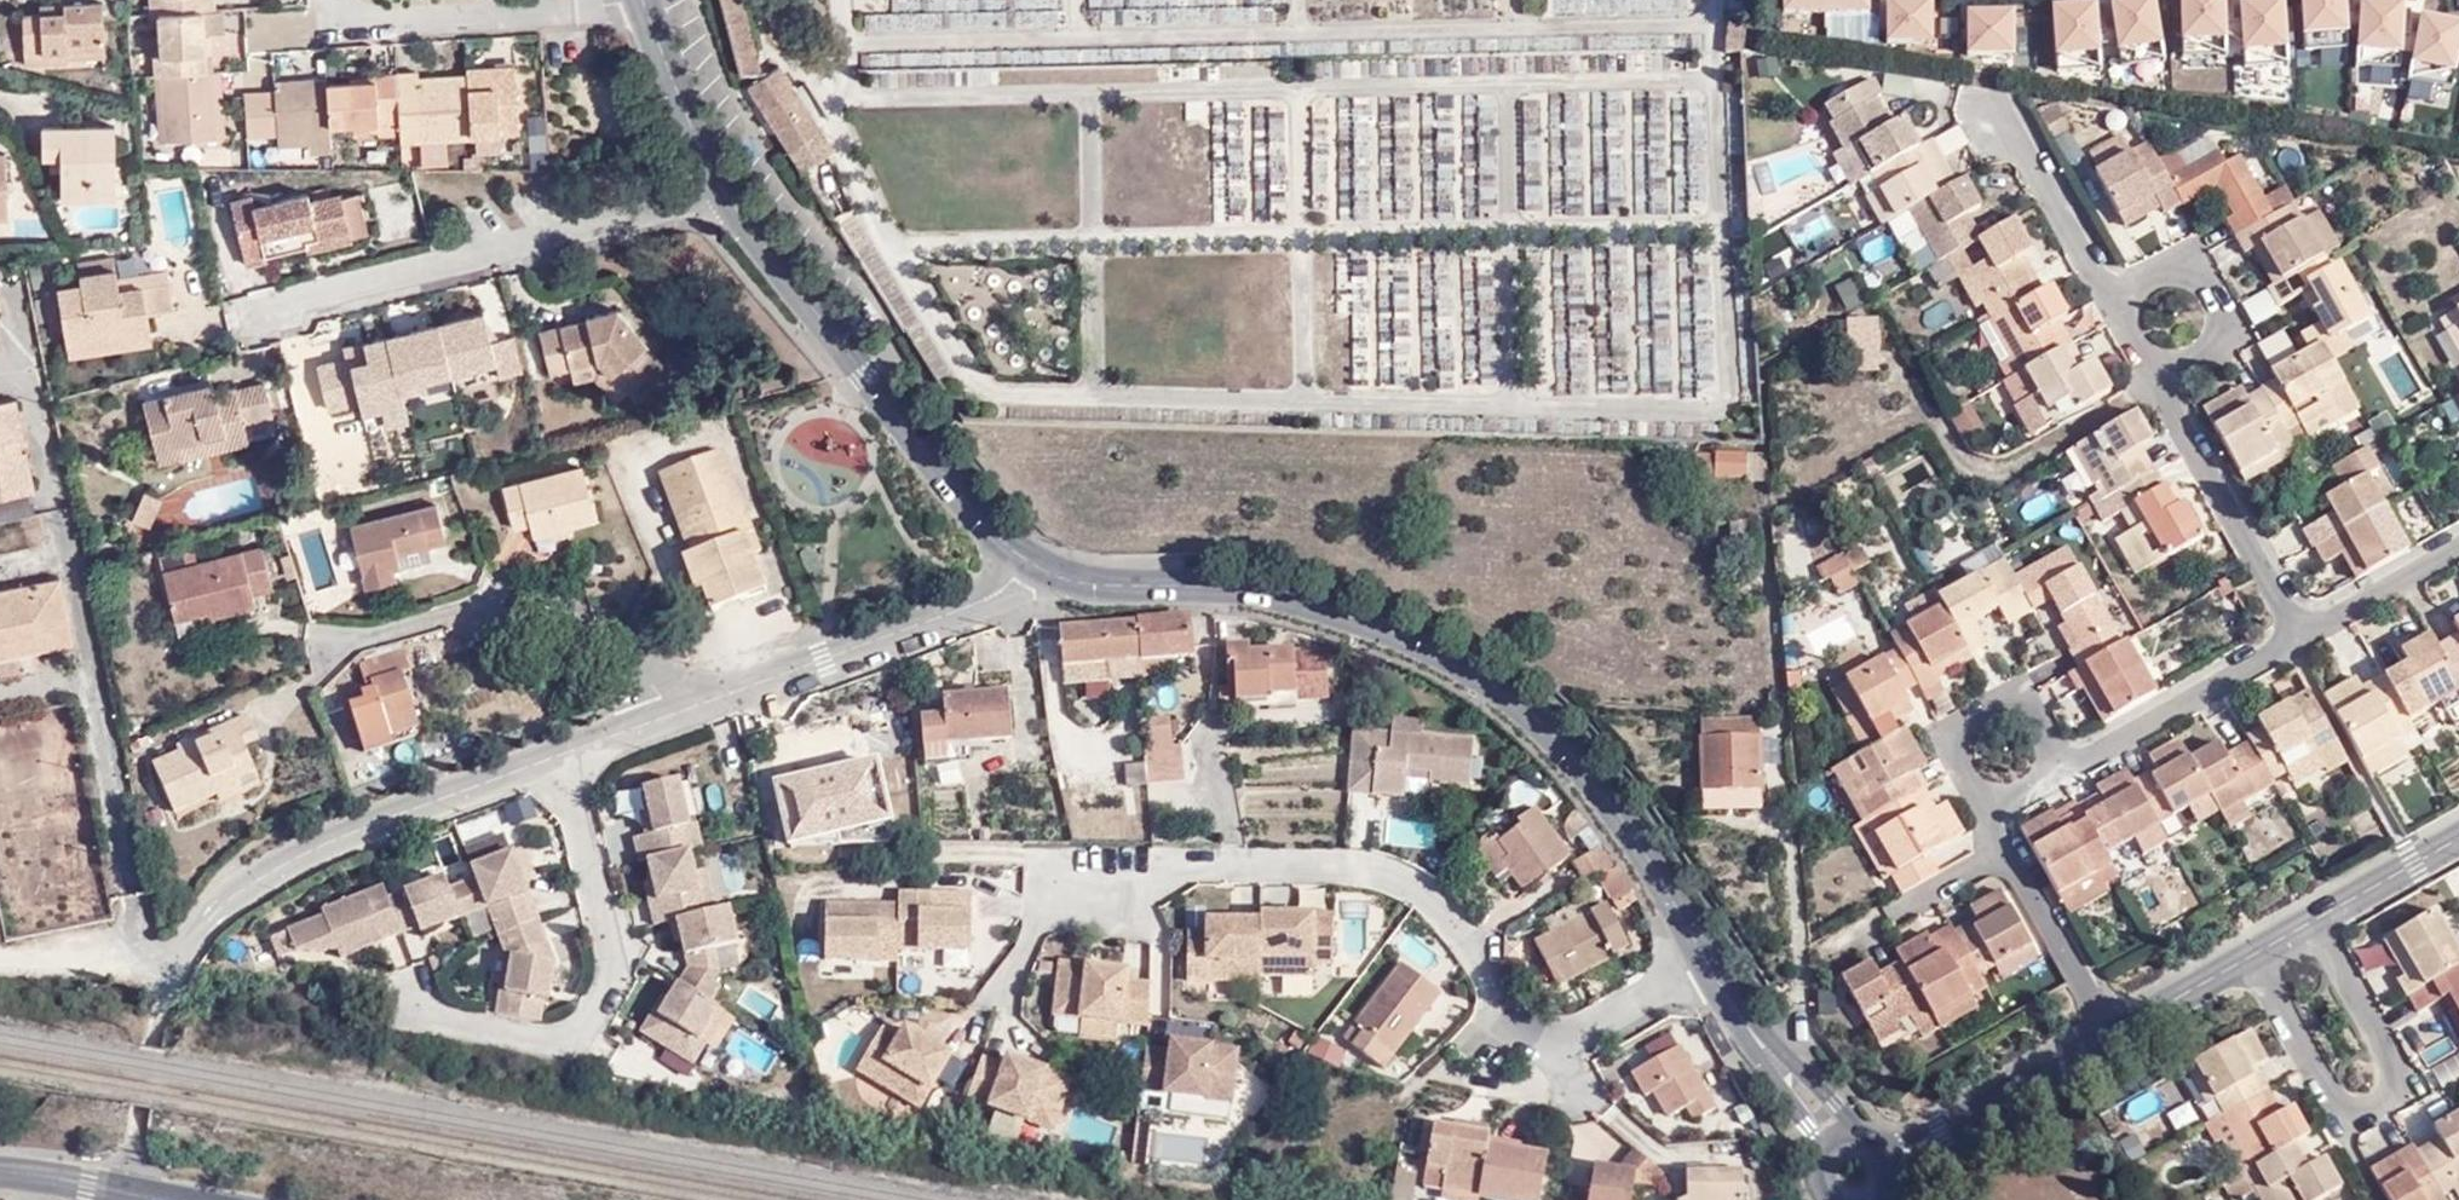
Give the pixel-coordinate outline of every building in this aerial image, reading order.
[(80,51),(116,49),(114,0),(54,3),(54,14),(34,15),(37,62),(53,62),(53,51),(80,51)] [(163,15),(210,11),(222,10),(221,0),(161,0),(163,15)] [(772,74),(753,0),(729,0),(748,75),(772,74)] [(865,63),(1147,59),(1146,0),(864,0),(865,63)] [(2223,56),(2223,0),(2181,0),(2181,56),(2223,56)] [(2350,60),(2346,0),(2299,0),(2303,63),(2350,60)] [(2402,63),(2401,0),(2357,0),(2357,63),(2402,63)] [(2283,2),(2242,2),(2242,66),(2283,66),(2283,2)] [(2458,27),(2458,11),(2417,7),(2410,80),(2454,84),(2458,27)] [(161,53),(164,75),(171,75),(212,71),(210,11),(163,15),(167,52),(161,53)] [(80,51),(53,51),(53,62),(81,61),(80,51)] [(2336,83),(2341,70),(2309,59),(2304,72),(2336,83)] [(2356,66),(2356,81),(2395,79),(2395,65),(2356,66)] [(522,66),(473,68),(474,74),(477,133),(482,133),(507,131),(508,121),(525,120),(522,66)] [(792,66),(756,87),(798,152),(810,172),(847,148),(834,128),(792,66)] [(1848,138),(1865,169),(1875,164),(1925,137),(1910,108),(1898,115),(1882,88),(1888,85),(1877,68),(1847,85),(1856,100),(1839,110),(1834,112),(1848,138)] [(220,70),(212,71),(171,75),(174,141),(225,136),(220,70)] [(422,71),(405,72),(408,114),(408,130),(409,136),(425,137),(452,134),(477,133),(474,74),(423,77),(422,71)] [(361,80),(332,81),(335,124),(355,123),(356,128),(385,126),(383,115),(408,114),(405,72),(381,73),(381,80),(382,92),(361,93),(361,80)] [(335,124),(332,81),(332,78),(280,79),(281,91),(283,134),(285,146),(313,144),(313,132),(335,131),(335,124)] [(361,93),(382,92),(381,80),(361,80),(361,93)] [(1839,110),(1856,100),(1847,85),(1830,95),(1839,110)] [(253,136),(283,134),(281,91),(250,92),(253,136)] [(2078,120),(2064,95),(2058,94),(2044,103),(2060,130),(2078,120)] [(408,130),(408,114),(383,115),(385,126),(385,131),(408,130)] [(525,120),(508,121),(507,131),(526,130),(525,120)] [(66,157),(66,186),(123,184),(121,126),(48,128),(49,157),(66,157)] [(336,142),(335,131),(313,132),(313,144),(336,142)] [(508,146),(507,131),(482,133),(483,148),(508,146)] [(1899,209),(1914,201),(1961,174),(1937,131),(1925,137),(1875,164),(1883,180),(1899,209)] [(452,154),(452,134),(425,137),(425,156),(452,154)] [(1855,175),(1865,169),(1848,138),(1838,144),(1855,175)] [(2094,155),(2102,170),(2134,153),(2126,138),(2094,155)] [(2185,201),(2175,183),(2153,143),(2134,153),(2097,173),(2120,213),(2146,199),(2141,191),(2150,186),(2162,209),(2165,212),(2185,201)] [(2231,220),(2240,234),(2295,203),(2299,201),(2292,187),(2274,196),(2251,156),(2232,166),(2226,156),(2175,183),(2185,201),(2191,213),(2223,195),(2233,216),(2231,220)] [(20,219),(19,157),(0,157),(0,220),(20,219)] [(1914,201),(1942,255),(1982,233),(1985,231),(1971,205),(1986,198),(1969,169),(1961,174),(1914,201)] [(1886,217),(1899,209),(1883,180),(1869,188),(1886,217)] [(66,186),(67,198),(123,196),(123,184),(66,186)] [(2141,191),(2146,199),(2120,213),(2128,227),(2162,209),(2150,186),(2141,191)] [(344,197),(314,204),(312,196),(263,208),(261,201),(241,206),(255,271),(277,266),(275,258),(313,250),(312,243),(350,235),(345,203),(344,197)] [(368,199),(345,203),(350,235),(352,237),(374,233),(368,199)] [(2285,275),(2323,255),(2325,254),(2305,220),(2295,203),(2240,234),(2249,251),(2255,249),(2267,242),(2285,275)] [(1785,225),(1803,263),(1842,245),(1824,207),(1785,225)] [(2323,210),(2305,220),(2325,254),(2342,245),(2323,210)] [(2042,253),(2019,211),(1985,231),(1982,233),(1993,258),(1972,270),(1984,295),(1994,314),(2046,287),(2032,259),(2042,253)] [(1993,258),(1982,233),(1942,255),(1936,259),(1945,276),(1962,268),(1979,298),(1984,295),(1972,270),(1993,258)] [(355,253),(352,237),(350,235),(312,243),(313,250),(315,262),(355,253)] [(2274,281),(2285,275),(2267,242),(2255,249),(2274,281)] [(2285,275),(2274,281),(2267,284),(2277,300),(2302,287),(2312,282),(2323,301),(2313,305),(2319,322),(2300,331),(2309,348),(2323,340),(2369,315),(2340,260),(2329,265),(2323,255),(2285,275)] [(100,351),(152,339),(147,313),(179,307),(169,263),(121,273),(119,262),(85,269),(87,279),(54,287),(65,334),(95,328),(100,351)] [(2323,301),(2312,282),(2302,287),(2313,305),(2323,301)] [(2008,376),(2023,368),(2065,345),(2050,318),(2059,312),(2066,309),(2052,283),(2046,287),(1994,314),(2006,335),(2013,349),(1998,358),(2008,376)] [(642,388),(655,402),(680,378),(620,309),(595,317),(595,321),(548,331),(557,373),(579,368),(607,362),(637,391),(642,388)] [(391,416),(425,406),(421,390),(464,379),(463,376),(507,364),(492,312),(354,351),(357,361),(322,370),(339,437),(378,428),(372,405),(387,401),(391,416)] [(2050,318),(2065,345),(2073,340),(2059,312),(2050,318)] [(2458,326),(2458,313),(2447,319),(2452,329),(2458,326)] [(2006,335),(1994,314),(1987,319),(1998,339),(2006,335)] [(1842,322),(1844,355),(1875,354),(1873,320),(1842,322)] [(100,351),(95,328),(65,334),(70,358),(100,351)] [(2073,340),(2065,345),(2079,370),(2087,366),(2073,340)] [(2344,377),(2323,340),(2309,348),(2287,359),(2292,368),(2277,376),(2261,384),(2285,429),(2304,420),(2332,405),(2322,388),(2344,377)] [(2079,370),(2065,345),(2023,368),(2034,387),(2051,415),(2108,384),(2095,361),(2087,366),(2079,370)] [(1844,355),(1845,369),(1875,366),(1875,354),(1844,355)] [(2272,366),(2277,376),(2292,368),(2287,359),(2272,366)] [(623,404),(637,391),(607,362),(579,368),(584,379),(601,376),(623,404)] [(2311,432),(2359,404),(2344,377),(2322,388),(2332,405),(2304,420),(2311,432)] [(467,395),(464,379),(421,390),(425,406),(467,395)] [(2298,451),(2285,429),(2261,384),(2241,393),(2234,383),(2198,401),(2234,467),(2267,450),(2275,464),(2298,451)] [(2041,421),(2051,415),(2034,387),(2025,391),(2041,421)] [(240,401),(222,405),(219,392),(218,389),(151,405),(166,467),(189,462),(187,450),(215,445),(212,437),(253,427),(280,421),(272,388),(239,395),(240,401)] [(240,401),(239,395),(237,389),(219,392),(222,405),(240,401)] [(1986,424),(1971,396),(1951,407),(1966,434),(1986,424)] [(40,487),(31,451),(27,452),(13,455),(10,439),(23,436),(27,435),(19,399),(0,403),(0,498),(40,487)] [(2152,432),(2139,405),(2132,408),(2083,435),(2101,467),(2115,490),(2152,470),(2137,442),(2152,432)] [(258,453),(253,427),(212,437),(215,445),(187,450),(189,462),(191,470),(258,453)] [(2101,467),(2083,435),(2073,440),(2091,471),(2101,467)] [(10,439),(13,455),(27,452),(23,436),(10,439)] [(2308,527),(2317,546),(2319,545),(2387,506),(2368,474),(2379,466),(2369,446),(2333,466),(2344,487),(2327,496),(2336,512),(2308,527)] [(2275,464),(2267,450),(2234,467),(2243,483),(2275,464)] [(757,555),(765,552),(731,452),(669,471),(696,554),(689,557),(700,588),(710,586),(718,611),(770,591),(757,555)] [(1715,472),(1741,472),(1740,458),(1739,453),(1695,452),(1694,464),(1714,466),(1715,472)] [(1741,488),(1760,488),(1758,459),(1740,458),(1741,472),(1741,488)] [(553,532),(585,523),(611,515),(597,464),(517,484),(527,522),(549,518),(553,532)] [(2158,468),(2152,470),(2115,490),(2124,508),(2131,504),(2141,523),(2127,530),(2146,567),(2206,533),(2187,496),(2176,501),(2165,482),(2158,468)] [(2165,482),(2176,501),(2187,496),(2176,477),(2165,482)] [(2124,508),(2115,490),(2097,500),(2105,516),(2124,508)] [(136,521),(153,528),(165,500),(147,494),(136,521)] [(445,505),(363,530),(378,591),(409,583),(404,570),(412,568),(408,551),(438,544),(455,539),(445,505)] [(2328,561),(2343,554),(2355,547),(2369,574),(2409,551),(2387,506),(2319,545),(2328,561)] [(2136,572),(2146,567),(2127,530),(2116,535),(2136,572)] [(1966,576),(2004,556),(2002,552),(1995,540),(1957,559),(1966,576)] [(2059,622),(2080,661),(2120,638),(2069,542),(2012,570),(2027,596),(2050,585),(2053,591),(2067,617),(2059,622)] [(1844,552),(1850,563),(1853,568),(1868,559),(1859,543),(1844,552)] [(438,544),(408,551),(412,568),(443,560),(438,544)] [(2355,547),(2343,554),(2358,579),(2369,574),(2355,547)] [(215,617),(259,607),(256,595),(277,590),(267,549),(203,564),(199,549),(163,557),(178,621),(214,612),(215,617)] [(1825,577),(1850,563),(1844,552),(1842,549),(1811,565),(1819,580),(1825,577)] [(2001,610),(2027,596),(2012,570),(2004,556),(1966,576),(1934,594),(1939,602),(1963,646),(1968,654),(1988,643),(1971,615),(1996,602),(2001,610)] [(1834,593),(1859,580),(1853,568),(1850,563),(1825,577),(1834,593)] [(0,585),(0,644),(30,638),(32,650),(75,641),(62,573),(0,585)] [(2027,596),(2031,602),(2053,591),(2050,585),(2027,596)] [(2007,619),(2033,606),(2031,602),(2027,596),(2001,610),(2007,619)] [(1939,602),(1887,630),(1896,646),(1914,678),(1921,690),(1941,680),(1937,674),(1931,662),(1963,646),(1939,602)] [(215,617),(214,612),(178,621),(182,636),(218,628),(215,617)] [(1188,619),(1138,623),(1143,665),(1193,660),(1188,619)] [(2451,625),(2457,636),(2434,649),(2458,692),(2458,620),(2451,625)] [(1060,629),(1064,672),(1110,668),(1143,665),(1138,623),(1060,629)] [(2126,635),(2120,638),(2080,661),(2068,668),(2079,690),(2094,682),(2109,713),(2155,689),(2126,635)] [(32,650),(30,638),(0,644),(0,656),(32,650)] [(2458,694),(2458,692),(2434,649),(2428,638),(2394,655),(2401,665),(2381,677),(2407,722),(2436,706),(2458,694)] [(1245,655),(1243,644),(1224,645),(1231,702),(1267,700),(1266,694),(1296,692),(1297,700),(1330,696),(1327,657),(1306,659),(1306,651),(1245,655)] [(1897,687),(1914,678),(1896,646),(1855,670),(1861,681),(1843,692),(1853,708),(1871,742),(1894,730),(1890,722),(1884,711),(1903,699),(1897,687)] [(1970,657),(1968,654),(1963,646),(1931,662),(1937,674),(1970,657)] [(421,653),(376,667),(385,692),(387,693),(391,691),(392,687),(392,683),(419,675),(427,672),(421,653)] [(1112,687),(1110,668),(1064,672),(1066,691),(1112,687)] [(1843,692),(1861,681),(1855,670),(1837,681),(1843,692)] [(382,752),(411,743),(408,735),(405,725),(433,716),(419,675),(392,683),(392,687),(391,691),(387,693),(385,692),(379,695),(381,704),(368,708),(382,752)] [(2362,762),(2394,744),(2413,734),(2407,722),(2381,677),(2358,690),(2351,679),(2324,694),(2338,720),(2362,762)] [(2096,721),(2109,713),(2094,682),(2079,690),(2096,721)] [(2262,727),(2244,736),(2250,745),(2270,780),(2285,772),(2288,777),(2323,758),(2312,738),(2326,730),(2306,692),(2276,709),(2280,717),(2262,727)] [(1014,742),(1010,694),(942,702),(942,718),(922,721),(924,748),(965,744),(965,748),(1014,742)] [(2436,706),(2440,714),(2458,704),(2458,694),(2436,706)] [(1110,718),(1109,695),(1088,697),(1089,720),(1110,718)] [(1903,699),(1884,711),(1890,722),(1910,710),(1903,699)] [(1856,750),(1871,742),(1853,708),(1838,716),(1856,750)] [(2262,727),(2280,717),(2276,709),(2258,719),(2262,727)] [(1382,712),(1381,727),(1412,729),(1412,714),(1382,712)] [(433,716),(405,725),(408,735),(437,726),(433,716)] [(1195,718),(1150,723),(1152,757),(1196,753),(1195,718)] [(216,739),(221,750),(198,758),(175,768),(191,816),(233,801),(275,784),(263,755),(277,749),(265,720),(216,739)] [(1705,816),(1763,813),(1758,722),(1698,724),(1705,816)] [(1381,727),(1338,723),(1336,787),(1393,791),(1395,772),(1396,761),(1419,764),(1418,776),(1458,780),(1462,733),(1412,729),(1381,727)] [(1903,725),(1894,730),(1871,742),(1856,750),(1841,758),(1849,776),(1835,784),(1852,819),(1858,816),(1870,811),(1916,788),(1907,769),(1901,773),(1897,765),(1917,754),(1903,725)] [(2210,794),(2188,756),(2178,738),(2149,754),(2153,761),(2157,770),(2132,784),(2154,823),(2192,803),(2210,794)] [(198,758),(221,750),(216,739),(194,747),(198,758)] [(2188,756),(2210,794),(2215,804),(2220,811),(2244,797),(2270,780),(2250,745),(2229,756),(2218,739),(2188,756)] [(2394,744),(2362,762),(2369,773),(2402,757),(2394,744)] [(1849,776),(1841,758),(1826,766),(1835,784),(1849,776)] [(2347,760),(2327,771),(2339,792),(2359,781),(2347,760)] [(1395,772),(1418,776),(1419,764),(1396,761),(1395,772)] [(873,833),(876,839),(896,836),(881,762),(828,772),(831,792),(841,838),(873,833)] [(2105,851),(2154,823),(2132,784),(2128,775),(2123,767),(2097,780),(2108,799),(2100,803),(2097,799),(2079,808),(2105,851)] [(233,801),(238,811),(278,794),(275,784),(233,801)] [(1923,784),(1916,788),(1870,811),(1892,860),(1884,865),(1896,890),(1934,869),(1926,856),(1963,837),(1946,804),(1936,808),(1923,784)] [(649,1015),(636,1033),(688,1069),(702,1047),(693,1040),(713,1013),(707,1009),(709,1006),(717,994),(709,989),(716,977),(713,956),(733,952),(726,918),(717,920),(712,893),(698,895),(695,880),(691,857),(703,854),(698,830),(690,831),(681,788),(647,794),(651,818),(655,840),(647,841),(636,843),(640,867),(648,867),(652,888),(656,907),(678,903),(681,927),(676,928),(685,970),(675,988),(656,1019),(649,1015)] [(831,839),(841,838),(831,792),(822,793),(831,839)] [(2197,813),(2215,804),(2210,794),(2192,803),(2197,813)] [(1510,879),(1556,843),(1520,796),(1503,812),(1506,817),(1488,831),(1500,847),(1490,854),(1496,861),(1510,879)] [(1566,826),(1578,818),(1562,797),(1557,800),(1552,806),(1549,813),(1549,819),(1552,826),(1558,831),(1566,826)] [(2244,797),(2220,811),(2225,820),(2249,806),(2244,797)] [(2109,859),(2105,851),(2079,808),(2058,816),(2052,807),(2018,824),(2056,892),(2111,861),(2109,859)] [(1148,809),(1092,809),(1092,838),(1148,838),(1148,809)] [(1892,860),(1870,811),(1858,816),(1884,865),(1892,860)] [(643,820),(647,841),(655,840),(651,818),(643,820)] [(1589,833),(1578,818),(1566,826),(1576,841),(1589,833)] [(1490,854),(1500,847),(1488,831),(1466,831),(1463,846),(1483,871),(1496,861),(1490,854)] [(1559,855),(1571,872),(1605,854),(1589,833),(1576,841),(1559,855)] [(466,855),(473,874),(512,860),(506,841),(466,855)] [(523,856),(513,859),(523,886),(533,882),(523,856)] [(548,1007),(555,971),(538,927),(531,929),(516,888),(523,886),(513,859),(512,860),(473,874),(477,886),(489,917),(499,943),(504,963),(513,965),(505,1000),(510,1002),(505,1022),(538,1029),(542,1006),(548,1007)] [(2106,882),(2118,875),(2111,861),(2056,892),(2067,911),(2108,886),(2106,882)] [(709,878),(695,880),(698,895),(712,893),(709,878)] [(421,933),(424,939),(461,927),(489,917),(477,886),(450,895),(444,884),(388,903),(383,890),(321,911),(324,917),(287,930),(293,949),(326,953),(336,950),(339,960),(401,939),(421,933)] [(516,888),(531,929),(538,927),(523,886),(516,888)] [(1972,921),(1954,930),(1976,968),(2001,953),(2023,940),(1993,886),(1963,903),(1972,921)] [(654,931),(676,928),(681,927),(678,903),(656,907),(652,888),(646,890),(654,931)] [(895,906),(894,948),(967,950),(968,896),(896,894),(895,906)] [(1548,976),(1567,966),(1607,944),(1581,898),(1523,930),(1548,976)] [(2440,912),(2453,935),(2458,931),(2458,906),(2458,903),(2440,912)] [(823,904),(821,958),(894,960),(894,948),(895,906),(823,904)] [(2405,991),(2458,962),(2458,947),(2453,935),(2440,912),(2438,907),(2393,931),(2407,958),(2419,953),(2426,963),(2404,974),(2398,979),(2405,991)] [(1252,915),(1252,970),(1304,971),(1304,959),(1325,959),(1325,910),(1252,909),(1252,915)] [(1252,970),(1252,915),(1199,915),(1199,927),(1179,927),(1179,976),(1252,976),(1252,970)] [(1964,994),(1985,983),(1976,968),(1954,930),(1936,939),(1929,929),(1894,948),(1897,954),(1901,961),(1929,1012),(1964,994)] [(2419,953),(2407,958),(2393,931),(2384,936),(2389,947),(2404,974),(2426,963),(2419,953)] [(2028,948),(2023,940),(2001,953),(2006,961),(2028,948)] [(1567,966),(1576,980),(1614,958),(1607,944),(1567,966)] [(1336,1033),(1374,1062),(1434,988),(1396,959),(1336,1033)] [(1917,1029),(1934,1020),(1929,1012),(1901,961),(1873,977),(1870,969),(1864,959),(1835,975),(1864,1026),(1886,1016),(1903,1007),(1917,1029)] [(1141,1013),(1142,985),(1118,981),(1119,972),(1054,961),(1045,1011),(1072,1015),(1103,1020),(1139,1026),(1141,1013)] [(2405,991),(2415,1009),(2447,993),(2456,1011),(2458,1015),(2458,962),(2405,991)] [(492,1018),(505,1022),(510,1002),(505,1000),(513,965),(504,963),(492,1018)] [(1964,994),(1929,1012),(1934,1020),(1936,1024),(1971,1006),(1964,994)] [(2456,1011),(2447,1018),(2458,1039),(2458,1015),(2456,1011)] [(713,1013),(693,1040),(702,1047),(721,1018),(713,1013)] [(1103,1020),(1072,1015),(1069,1033),(1100,1038),(1103,1020)] [(1894,1031),(1886,1016),(1864,1026),(1872,1042),(1894,1031)] [(2265,1059),(2246,1025),(2183,1060),(2202,1098),(2211,1114),(2260,1086),(2250,1068),(2265,1059)] [(847,1066),(908,1106),(941,1055),(897,1027),(890,1036),(873,1026),(847,1066)] [(1312,1033),(1305,1053),(1339,1066),(1346,1045),(1312,1033)] [(1688,1109),(1709,1096),(1671,1034),(1622,1062),(1643,1097),(1652,1094),(1662,1110),(1682,1099),(1688,1109)] [(1162,1048),(1136,1045),(1133,1070),(1129,1090),(1225,1105),(1225,1098),(1222,1097),(1227,1074),(1231,1074),(1234,1049),(1164,1038),(1162,1048)] [(975,1054),(961,1094),(1041,1122),(1058,1073),(1001,1053),(998,1062),(975,1054)] [(2202,1098),(2183,1060),(2170,1067),(2190,1103),(2202,1098)] [(2238,1170),(2295,1139),(2304,1134),(2289,1104),(2274,1111),(2260,1086),(2211,1114),(2229,1147),(2227,1149),(2238,1170)] [(2434,1126),(2441,1138),(2446,1147),(2418,1162),(2435,1193),(2458,1181),(2458,1113),(2434,1126)] [(1467,1192),(1476,1138),(1478,1127),(1428,1120),(1419,1168),(1439,1172),(1436,1187),(1467,1192)] [(1160,1159),(1220,1162),(1222,1124),(1161,1121),(1160,1159)] [(1476,1138),(1467,1192),(1513,1199),(1531,1199),(1540,1149),(1513,1145),(1476,1138)] [(2412,1151),(2418,1162),(2446,1147),(2441,1138),(2412,1151)] [(2295,1139),(2238,1170),(2227,1176),(2219,1180),(2225,1190),(2244,1181),(2244,1182),(2245,1185),(2249,1185),(2251,1183),(2261,1178),(2274,1199),(2314,1199),(2337,1187),(2320,1155),(2306,1161),(2295,1139)] [(1647,1162),(1627,1144),(1605,1165),(1583,1161),(1575,1199),(1622,1199),(1626,1179),(1639,1181),(1651,1170),(1647,1162)] [(2418,1162),(2412,1151),(2410,1147),(2381,1163),(2368,1169),(2385,1199),(2439,1199),(2435,1193),(2418,1162)] [(2227,1176),(2238,1170),(2227,1149),(2215,1154),(2227,1176)] [(1436,1187),(1439,1172),(1419,1168),(1416,1183),(1436,1187)] [(1744,1177),(1686,1178),(1686,1199),(1744,1199),(1744,1177)] [(2261,1178),(2251,1183),(2261,1199),(2274,1199),(2261,1178)]
